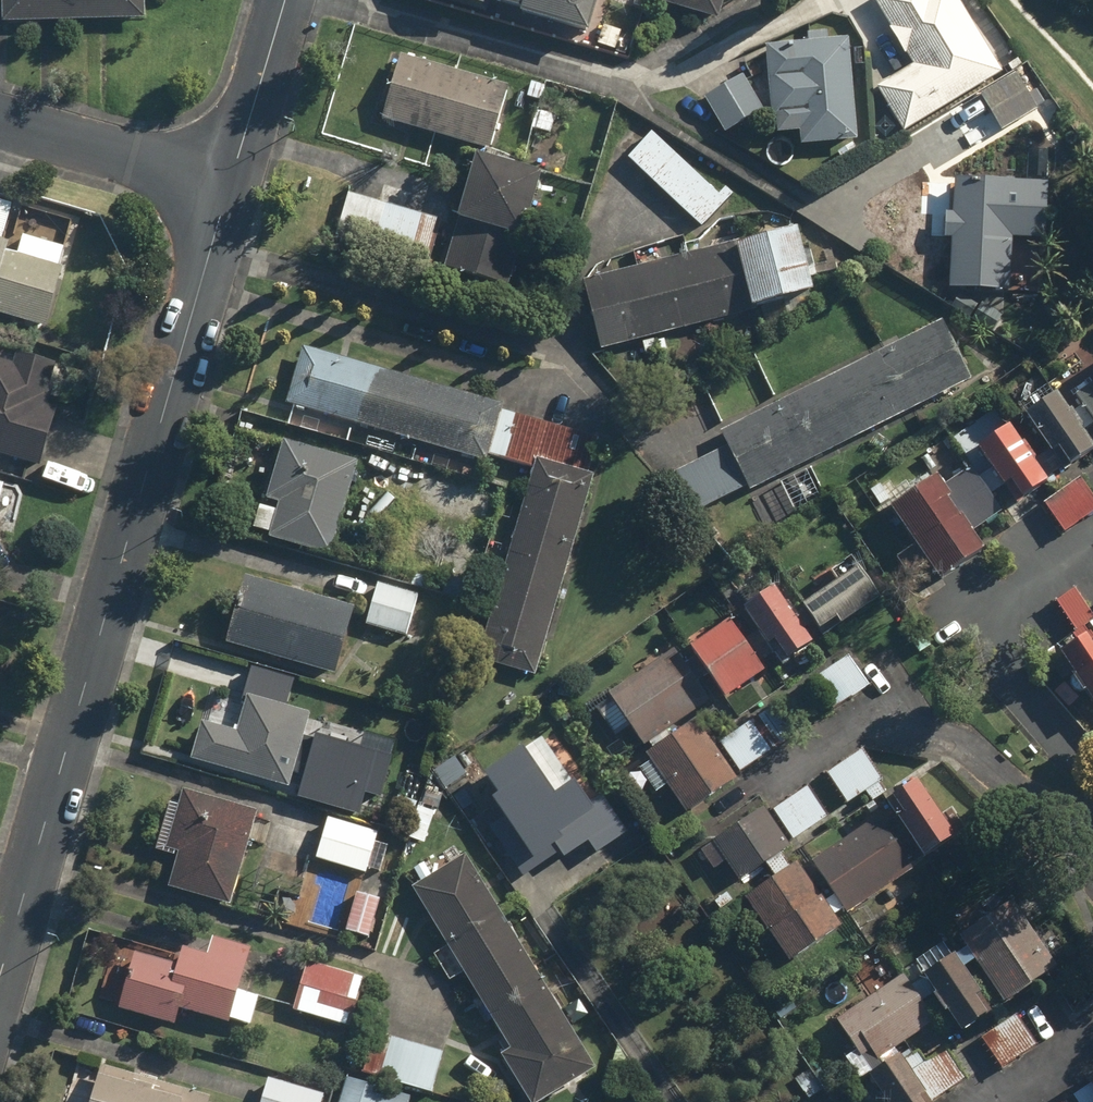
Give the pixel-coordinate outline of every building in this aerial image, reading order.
[(2,7),(2,24),(145,24),(145,0),(0,0),(0,7),(2,7)] [(481,11),(483,2),(519,12),(518,19),(585,37),(594,3),(587,1),(587,0),(441,0),(481,11)] [(658,3),(718,21),(724,0),(659,0),(658,3)] [(914,66),(876,90),(905,136),(1002,75),(954,0),(873,0),(914,66)] [(825,44),(825,50),(802,52),(802,45),(763,48),(769,120),(774,120),(776,135),(798,134),(799,147),(853,143),(845,42),(825,44)] [(401,56),(380,119),(485,153),(505,91),(401,56)] [(1027,96),(1014,75),(980,96),(1003,134),(1045,108),(1035,91),(1027,96)] [(762,114),(741,78),(703,100),(724,136),(762,114)] [(717,195),(653,134),(628,160),(700,229),(732,196),(724,188),(717,195)] [(474,159),(454,221),(455,222),(441,267),(506,288),(540,182),(538,182),(539,179),(474,159)] [(944,214),(943,241),(950,241),(947,291),(1008,295),(1011,240),(1042,241),(1045,185),(954,180),(952,215),(944,214)] [(438,223),(348,195),(336,235),(426,262),(438,223)] [(11,206),(0,203),(0,241),(11,206)] [(732,249),(748,311),(810,295),(794,233),(732,249)] [(22,239),(17,254),(0,248),(0,318),(42,331),(62,268),(55,266),(59,251),(22,239)] [(748,311),(732,249),(731,244),(582,283),(599,350),(748,311)] [(966,380),(938,322),(717,432),(724,447),(661,479),(682,521),(966,380)] [(501,407),(302,348),(285,405),(484,464),(501,407)] [(39,468),(55,410),(48,408),(52,394),(46,393),(54,367),(14,356),(11,365),(0,362),(0,456),(39,468)] [(1075,398),(1092,424),(1092,386),(1075,398)] [(1044,455),(1038,458),(1050,476),(1056,472),(1058,476),(1091,453),(1053,397),(1020,420),(1044,455)] [(535,458),(592,475),(602,442),(503,413),(490,458),(531,470),(535,458)] [(988,473),(980,479),(992,496),(1007,485),(1020,504),(1045,485),(1002,427),(971,450),(988,473)] [(275,513),(258,508),(251,531),(268,535),(267,541),(329,558),(332,546),(360,554),(366,532),(338,524),(354,468),(279,446),(263,502),(277,506),(275,513)] [(535,458),(531,470),(474,664),(532,681),(592,475),(535,458)] [(937,487),(931,478),(887,510),(939,583),(983,552),(971,534),(999,514),(965,467),(937,487)] [(1040,504),(1062,535),(1092,514),(1092,503),(1077,479),(1040,504)] [(794,611),(813,638),(833,624),(837,629),(876,602),(853,569),(836,582),(831,575),(812,588),(817,595),(794,611)] [(352,611),(244,578),(224,643),(332,676),(352,611)] [(417,598),(377,585),(364,626),(404,639),(417,598)] [(1051,605),(1072,634),(1092,619),(1092,616),(1073,589),(1051,605)] [(769,592),(740,613),(768,650),(782,668),(810,647),(769,592)] [(760,676),(725,627),(686,654),(721,703),(760,676)] [(1055,660),(1092,704),(1092,649),(1083,637),(1055,660)] [(668,652),(593,709),(616,739),(629,729),(644,748),(705,701),(668,652)] [(833,713),(867,686),(845,658),(811,685),(833,713)] [(236,733),(202,724),(191,761),(287,789),(308,716),(247,698),(236,733)] [(766,712),(719,744),(740,775),(787,744),(766,712)] [(697,721),(645,757),(685,816),(737,780),(697,721)] [(387,744),(354,735),(353,750),(315,739),(299,793),(368,812),(387,744)] [(873,804),(889,792),(859,752),(826,778),(848,806),(865,793),(873,804)] [(554,806),(520,759),(489,781),(503,801),(498,805),(510,821),(497,830),(527,873),(540,863),(536,858),(555,845),(562,856),(587,838),(596,850),(620,833),(599,805),(589,812),(574,791),(554,806)] [(915,785),(888,803),(899,819),(885,828),(912,867),(952,838),(915,785)] [(806,791),(773,814),(792,841),(825,818),(806,791)] [(254,816),(179,795),(164,849),(177,853),(166,891),(228,909),(254,816)] [(763,810),(715,843),(741,880),(788,847),(763,810)] [(314,860),(365,876),(366,872),(379,876),(388,849),(375,845),(378,836),(327,819),(314,860)] [(831,897),(823,903),(834,918),(841,912),(846,918),(910,872),(874,821),(810,867),(831,897)] [(410,889),(509,1048),(494,1057),(522,1101),(548,1101),(593,1074),(461,858),(410,889)] [(838,931),(795,864),(741,899),(784,966),(838,931)] [(367,940),(379,900),(354,893),(343,933),(367,940)] [(1012,903),(959,939),(966,949),(955,956),(964,970),(975,962),(1002,1002),(1055,966),(1012,903)] [(228,1021),(250,1027),(258,999),(237,993),(250,950),(212,938),(206,957),(179,948),(175,963),(137,951),(119,1009),(174,1026),(178,1012),(226,1026),(228,1021)] [(953,959),(912,987),(923,1003),(932,996),(958,1036),(983,1019),(972,1002),(979,997),(953,959)] [(363,980),(309,964),(295,1012),(349,1027),(363,980)] [(902,980),(837,1022),(850,1043),(837,1051),(853,1076),(931,1026),(902,980)] [(1036,1047),(1015,1018),(981,1043),(1002,1072),(1036,1047)] [(932,1033),(897,1057),(893,1051),(861,1073),(881,1101),(933,1101),(965,1080),(932,1033)] [(442,1055),(391,1039),(378,1079),(429,1095),(442,1055)] [(89,1101),(210,1101),(100,1067),(89,1101)] [(1070,1094),(1076,1101),(1092,1101),(1092,1078),(1070,1094)] [(343,1079),(335,1101),(405,1101),(343,1079)] [(268,1081),(261,1101),(321,1101),(322,1097),(268,1081)]
